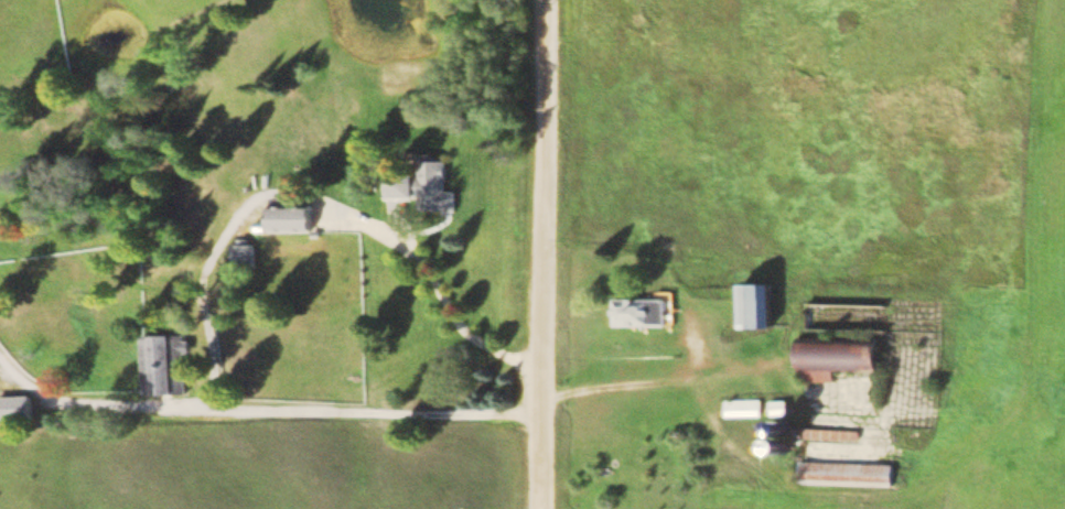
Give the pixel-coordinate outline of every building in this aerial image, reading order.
[(389,200),(413,200),(413,173),(389,173),(389,200)] [(308,232),(308,208),(267,208),(267,232),(308,232)] [(233,268),(256,268),(256,245),(233,245),(233,268)] [(771,285),(740,285),(740,330),(771,330),(771,285)] [(666,300),(613,300),(614,328),(667,327),(666,300)] [(144,337),(144,396),(172,396),(172,337),(144,337)] [(796,371),(878,371),(878,339),(796,339),(796,371)] [(31,421),(31,397),(0,397),(0,421),(31,421)] [(859,430),(806,430),(806,440),(859,440),(859,430)] [(896,486),(896,464),(800,463),(800,484),(896,486)]
